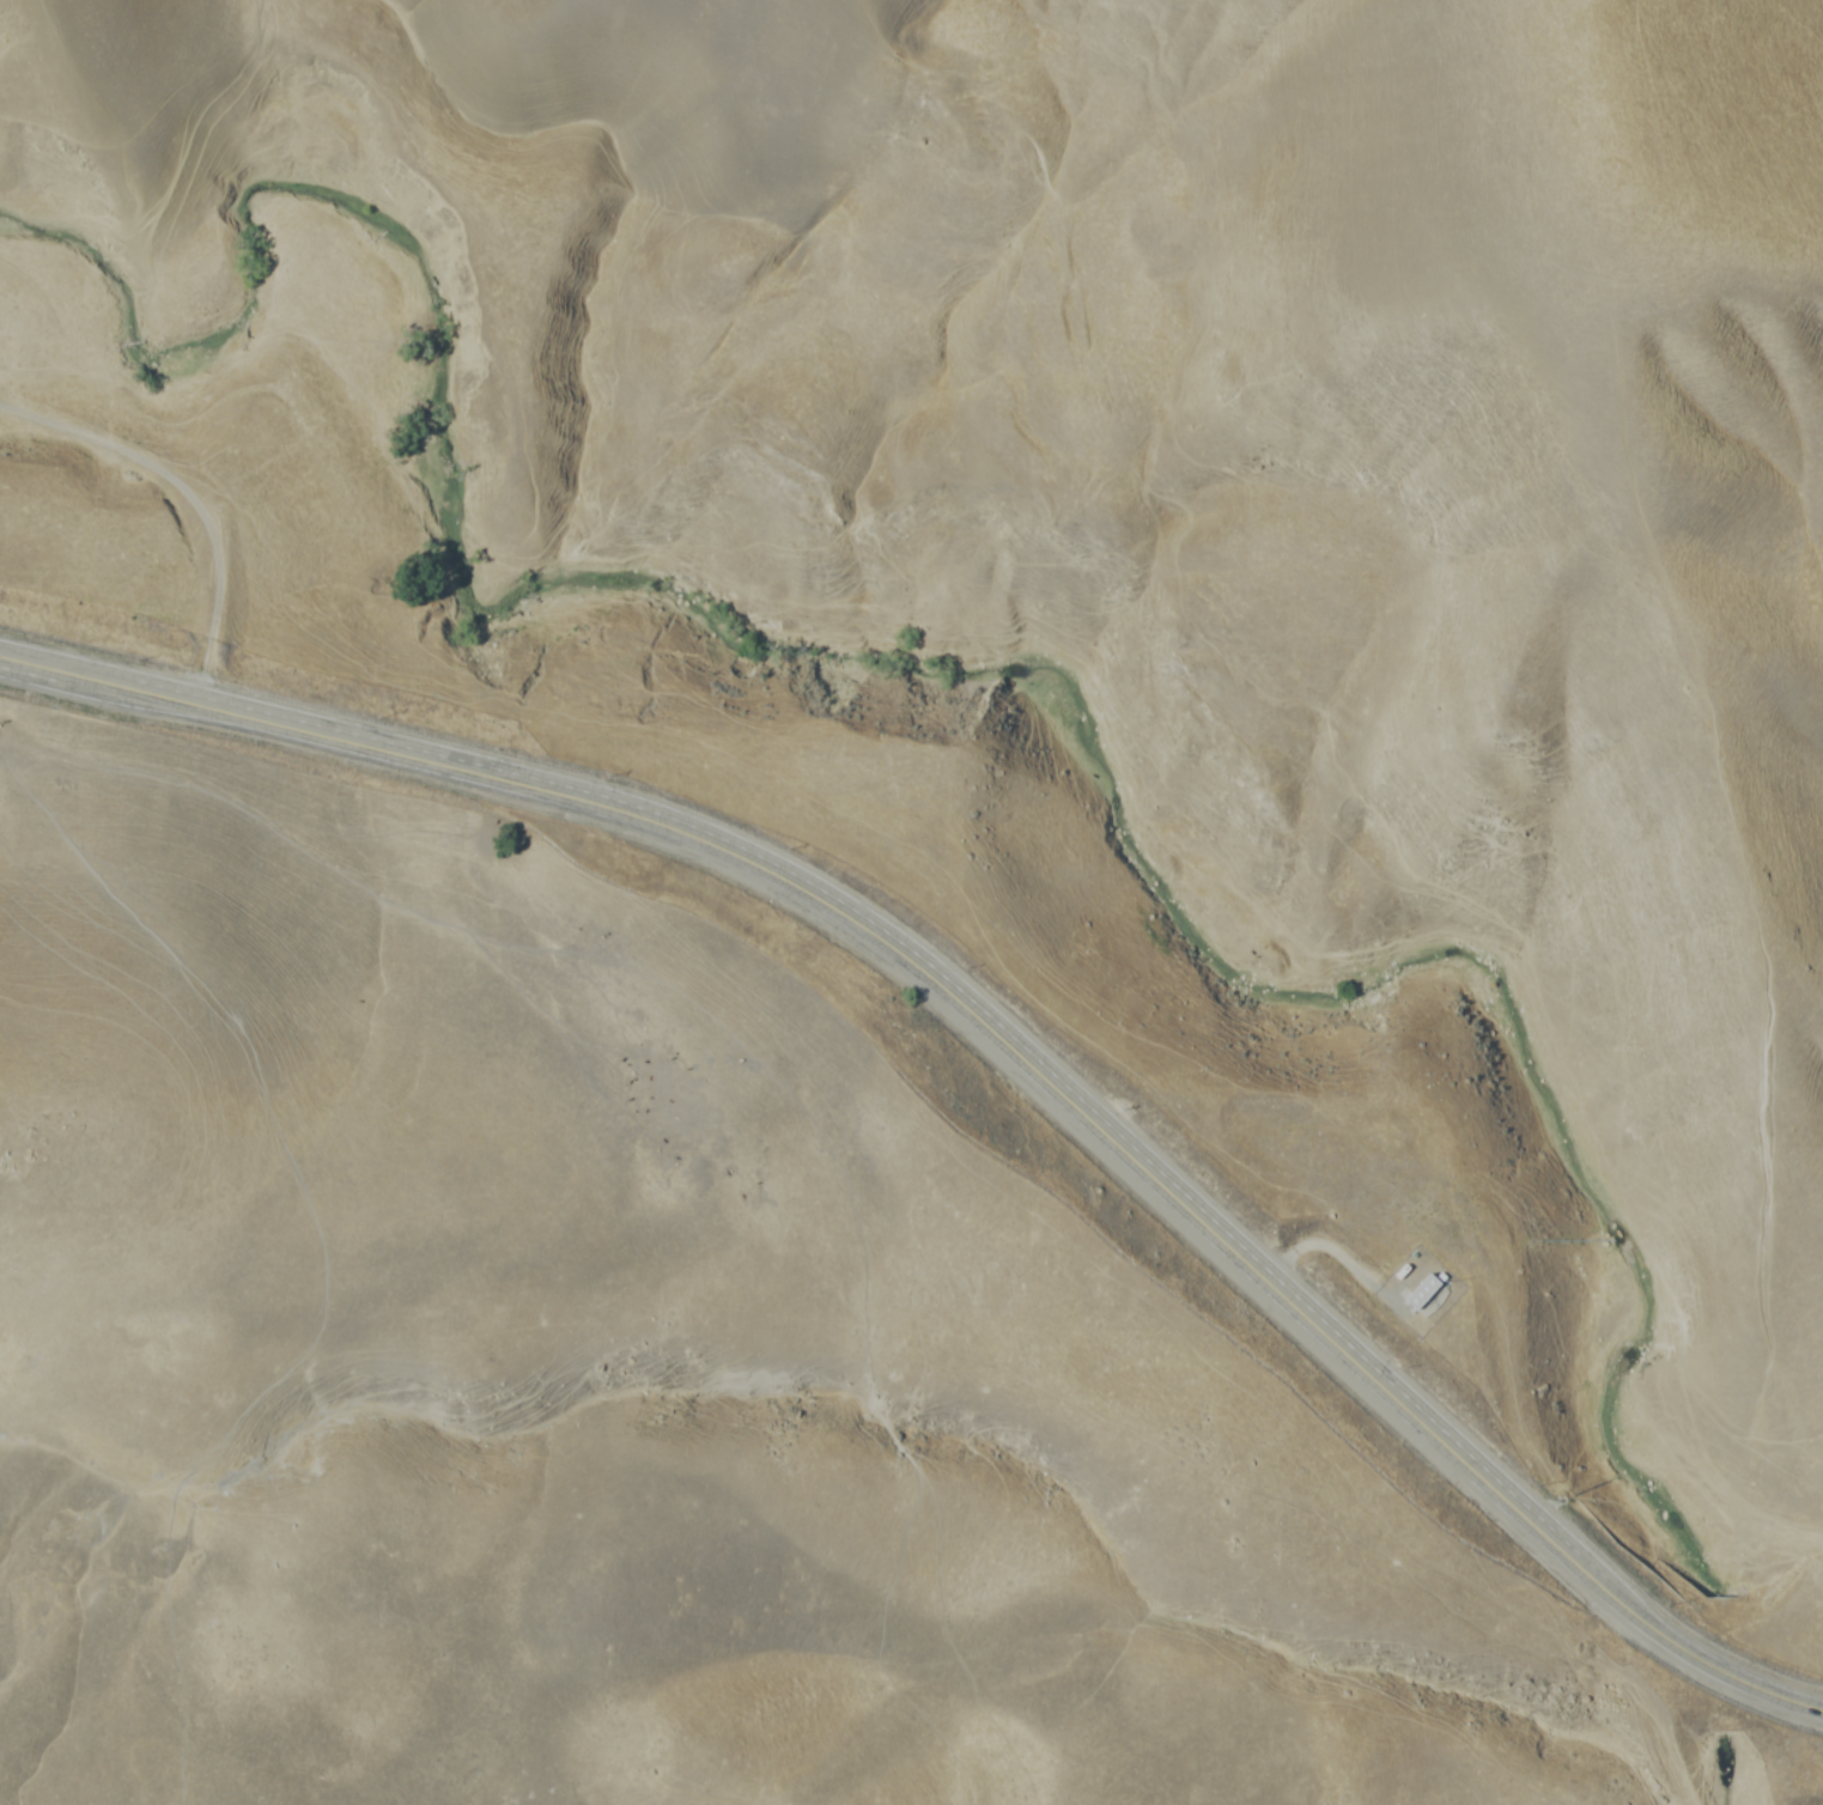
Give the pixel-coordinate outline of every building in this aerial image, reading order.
[(1403,1300),(1415,1311),(1440,1286),(1429,1274),(1403,1300)]
